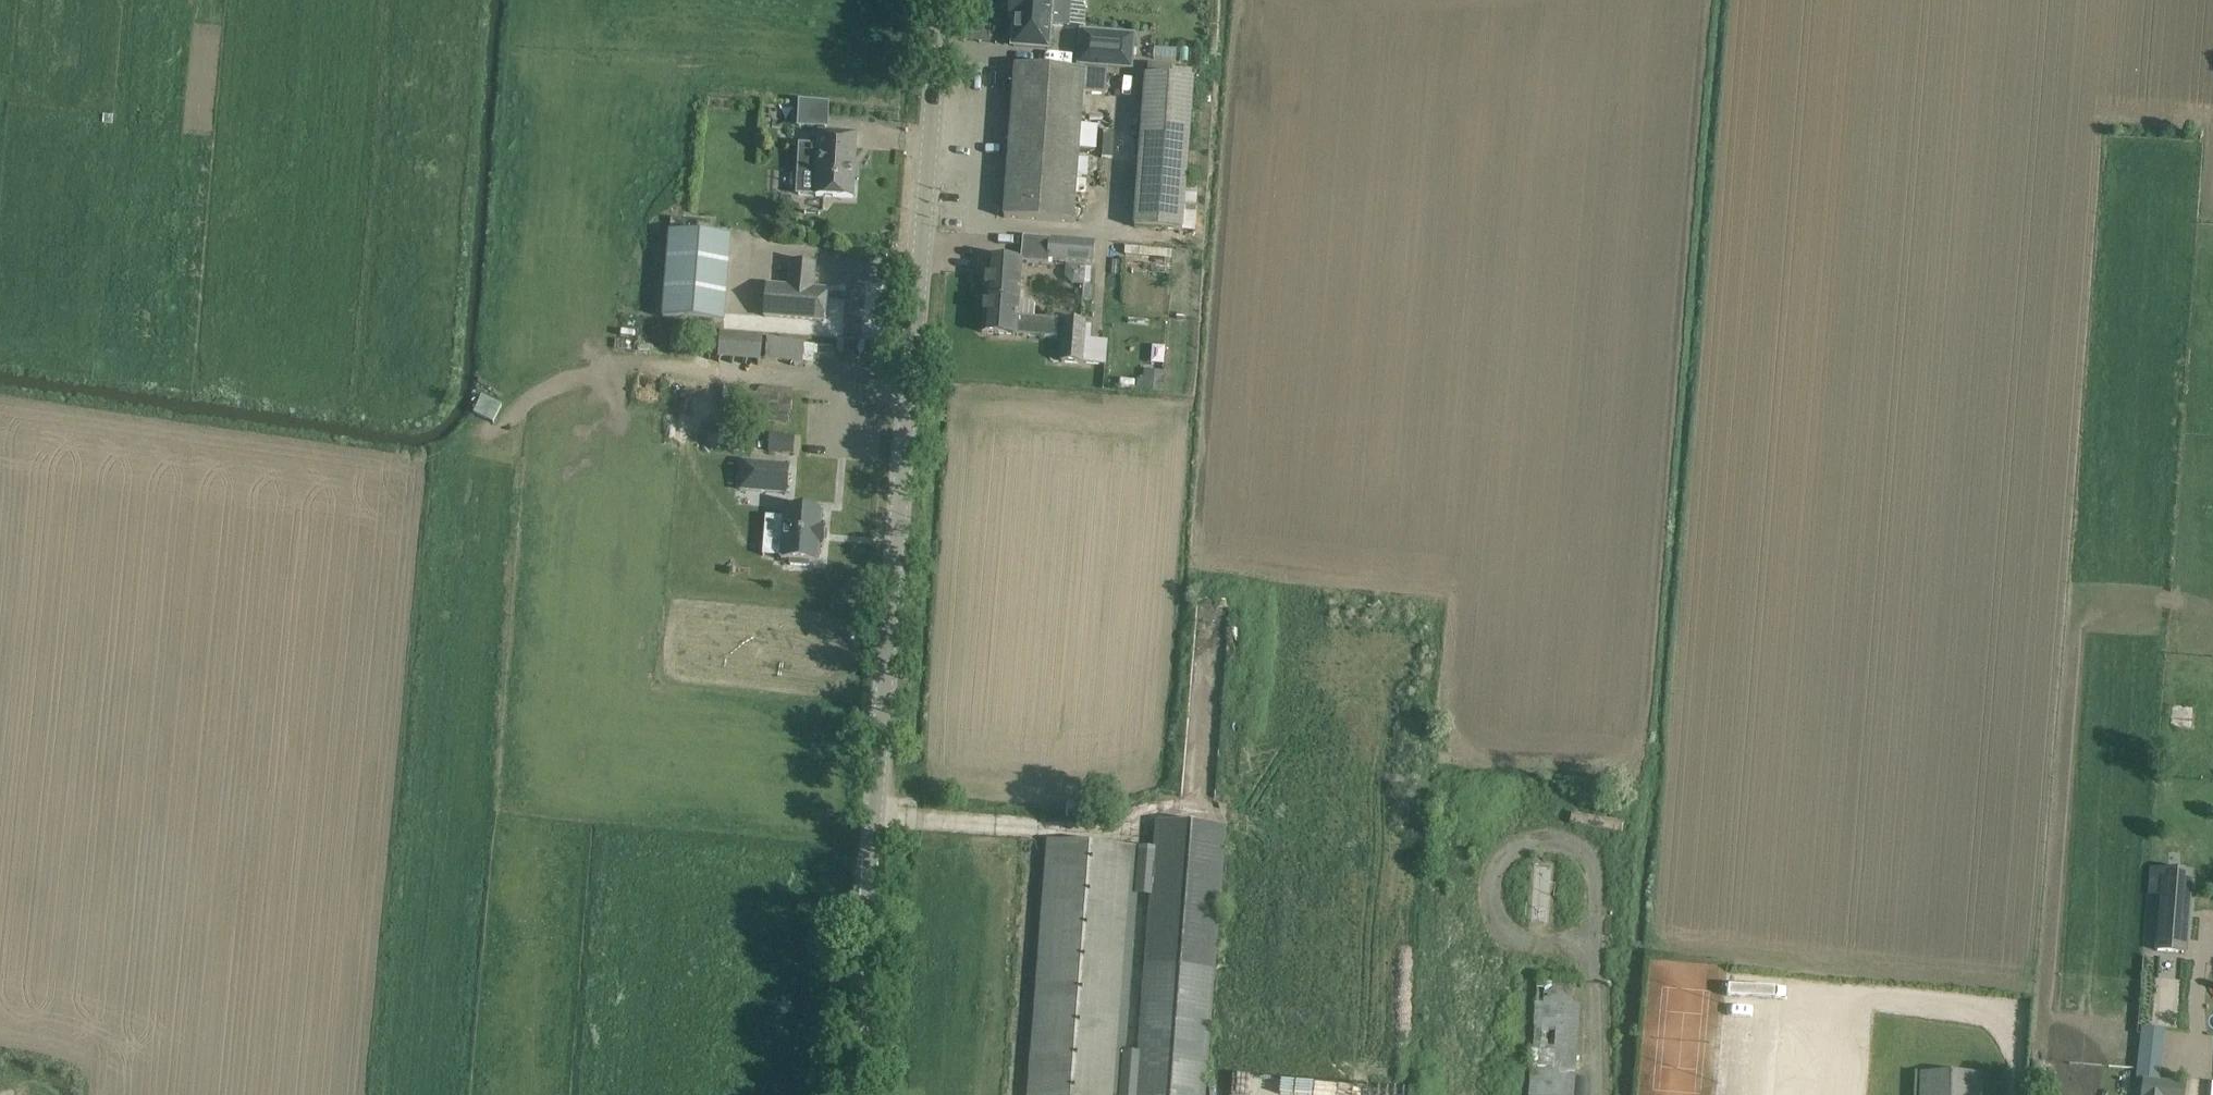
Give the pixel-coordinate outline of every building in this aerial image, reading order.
[(1009,19),(1015,19),(1013,46),(1048,49),(1049,42),(1050,25),(1068,26),(1070,0),(1011,0),(1009,19)] [(1131,69),(1133,36),(1081,32),(1079,65),(1131,69)] [(1107,73),(1015,66),(1004,218),(1074,223),(1083,94),(1105,96),(1107,73)] [(1148,66),(1147,76),(1172,78),(1172,67),(1148,66)] [(1147,76),(1146,76),(1135,228),(1183,231),(1194,79),(1172,78),(1147,76)] [(856,135),(820,133),(816,196),(852,198),(856,135)] [(731,235),(671,230),(663,317),(724,322),(731,235)] [(1023,236),(1021,262),(1048,264),(1048,259),(1093,262),(1094,242),(1047,238),(1023,236)] [(1035,306),(1031,302),(1019,301),(1022,262),(987,260),(982,333),(1063,339),(1061,362),(1105,366),(1107,341),(1083,339),(1085,322),(1034,318),(1035,306)] [(815,264),(791,262),(789,288),(766,286),(764,316),(824,321),(827,290),(813,289),(815,264)] [(1072,285),(1083,286),(1084,267),(1066,266),(1065,277),(1072,285)] [(891,280),(865,279),(864,338),(889,338),(891,280)] [(719,334),(718,358),(759,361),(761,337),(719,334)] [(766,359),(801,363),(803,343),(768,339),(766,359)] [(1138,378),(1137,391),(1163,394),(1164,380),(1138,378)] [(769,395),(751,393),(748,417),(766,419),(769,395)] [(768,452),(781,453),(782,436),(770,435),(768,452)] [(743,463),(740,490),(788,494),(790,466),(743,463)] [(822,510),(785,507),(781,560),(790,560),(790,565),(809,567),(809,562),(818,563),(820,545),(824,546),(825,527),(821,527),(822,510)] [(1156,822),(1134,1094),(1206,1094),(1226,827),(1156,822)] [(1045,840),(1029,1094),(1112,1094),(1128,845),(1045,840)] [(2188,873),(2149,870),(2148,896),(2157,897),(2153,952),(2185,954),(2189,888),(2187,888),(2188,873)] [(1538,979),(1529,1094),(1573,1094),(1582,982),(1538,979)] [(2164,1031),(2142,1028),(2136,1081),(2142,1081),(2142,1079),(2159,1081),(2164,1031)] [(1920,1094),(1983,1094),(1983,1075),(1920,1073),(1920,1094)] [(2141,1094),(2185,1094),(2186,1084),(2143,1080),(2141,1094)]
